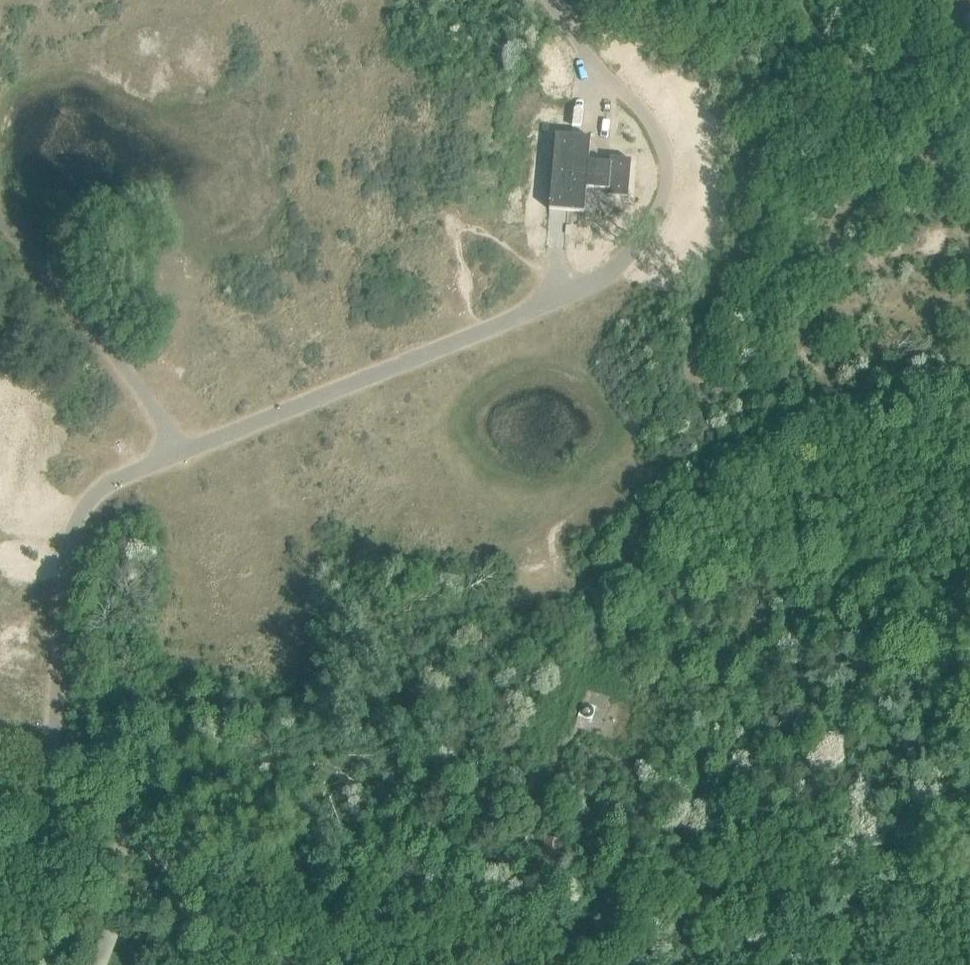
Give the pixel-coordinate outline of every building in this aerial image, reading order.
[(590,137),(568,135),(558,135),(551,210),(584,212),(586,188),(607,189),(606,195),(627,197),(630,159),(609,158),(609,163),(588,161),(590,137)] [(596,706),(582,701),(575,721),(579,722),(581,717),(592,720),(596,706)] [(555,861),(562,841),(546,836),(539,856),(555,861)]
